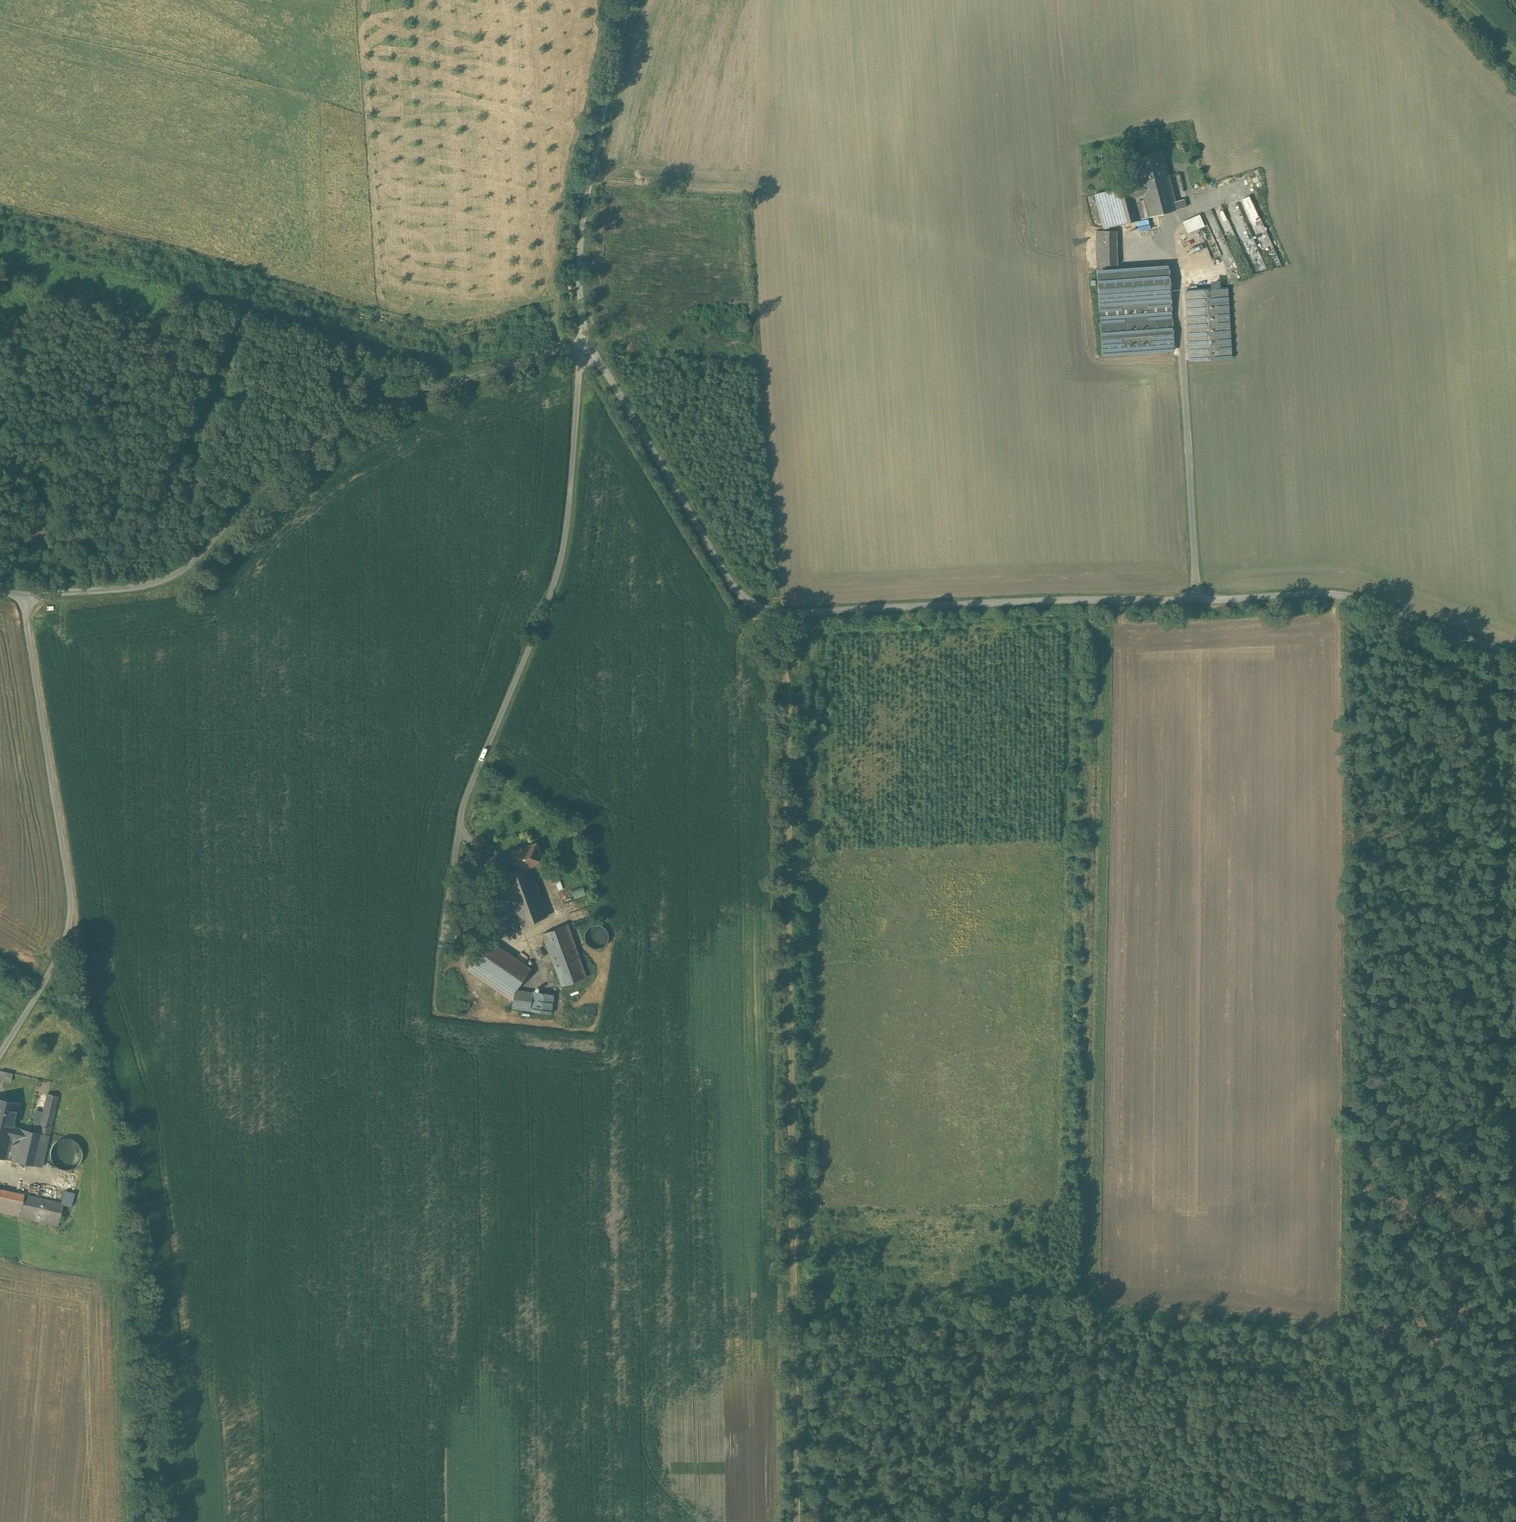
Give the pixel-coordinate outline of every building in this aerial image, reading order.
[(1161,151),(1134,158),(1141,183),(1168,175),(1161,151)] [(1131,185),(1112,190),(1121,224),(1186,207),(1184,199),(1175,202),(1168,175),(1141,183),(1131,185)] [(1112,190),(1095,194),(1104,229),(1121,224),(1112,190)] [(1268,267),(1281,266),(1281,263),(1255,202),(1256,209),(1260,218),(1254,221),(1252,216),(1246,219),(1239,202),(1232,203),(1225,206),(1225,210),(1233,229),(1234,233),(1241,232),(1242,242),(1246,251),(1257,247),(1261,256),(1263,255),(1263,257),(1268,267)] [(1199,215),(1183,222),(1188,233),(1198,228),(1204,226),(1199,215)] [(1116,230),(1096,231),(1097,242),(1116,241),(1116,230)] [(1116,241),(1097,242),(1097,266),(1116,265),(1117,265),(1116,241)] [(1166,270),(1097,274),(1102,355),(1171,351),(1166,270)] [(1227,288),(1186,290),(1190,360),(1231,358),(1227,288)] [(536,842),(512,851),(518,869),(504,874),(508,886),(533,876),(529,866),(543,861),(536,842)] [(533,876),(508,886),(522,926),(547,916),(533,876)] [(561,883),(558,884),(560,890),(563,889),(567,888),(564,881),(561,883)] [(566,904),(587,896),(584,885),(564,891),(561,892),(566,904)] [(566,904),(569,914),(590,906),(587,896),(566,904)] [(572,922),(592,915),(590,906),(569,914),(572,922)] [(592,915),(572,922),(574,928),(590,922),(591,924),(594,923),(593,921),(594,921),(592,915)] [(576,948),(567,924),(543,933),(562,986),(589,976),(579,947),(576,948)] [(511,998),(531,969),(488,940),(468,969),(483,979),(488,972),(495,976),(489,984),(511,998)] [(554,994),(534,991),(531,1010),(552,1013),(554,994)] [(531,996),(515,994),(513,1007),(529,1009),(529,1007),(531,996)] [(12,1081),(12,1071),(0,1070),(0,1080),(12,1081)] [(38,1133),(13,1127),(11,1135),(11,1137),(18,1139),(13,1161),(41,1167),(49,1132),(58,1096),(47,1094),(38,1133)] [(0,1099),(0,1133),(11,1135),(13,1127),(18,1103),(0,1099)] [(0,1133),(0,1158),(5,1159),(11,1137),(11,1135),(0,1133)] [(64,1161),(64,1167),(78,1167),(78,1138),(56,1139),(57,1161),(64,1161)] [(0,1189),(0,1207),(12,1210),(16,1193),(0,1189)] [(60,1203),(71,1205),(74,1191),(64,1189),(60,1203)] [(63,1204),(16,1193),(12,1210),(20,1211),(19,1216),(58,1225),(63,1204)] [(0,1207),(0,1212),(19,1216),(20,1211),(12,1210),(0,1207)]
